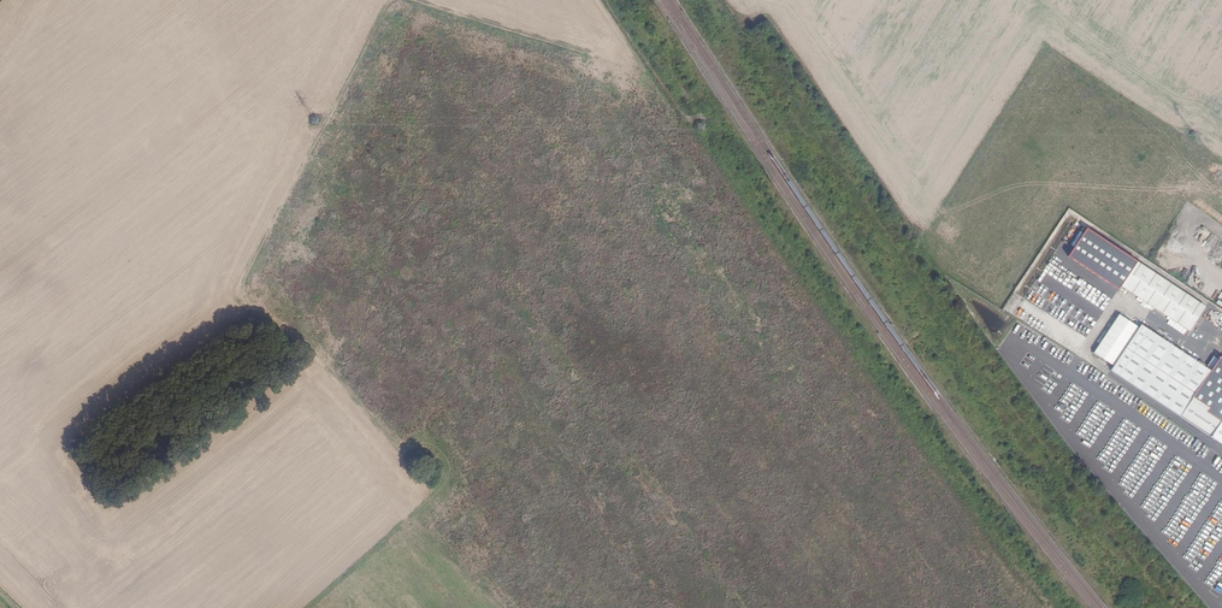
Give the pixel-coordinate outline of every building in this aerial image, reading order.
[(1210,307),(1146,265),(1142,262),(1126,285),(1130,288),(1194,331),(1210,307)] [(1221,444),(1221,419),(1220,421),(1207,411),(1209,407),(1193,396),(1210,370),(1145,326),(1140,323),(1110,369),(1114,372),(1221,444)]
